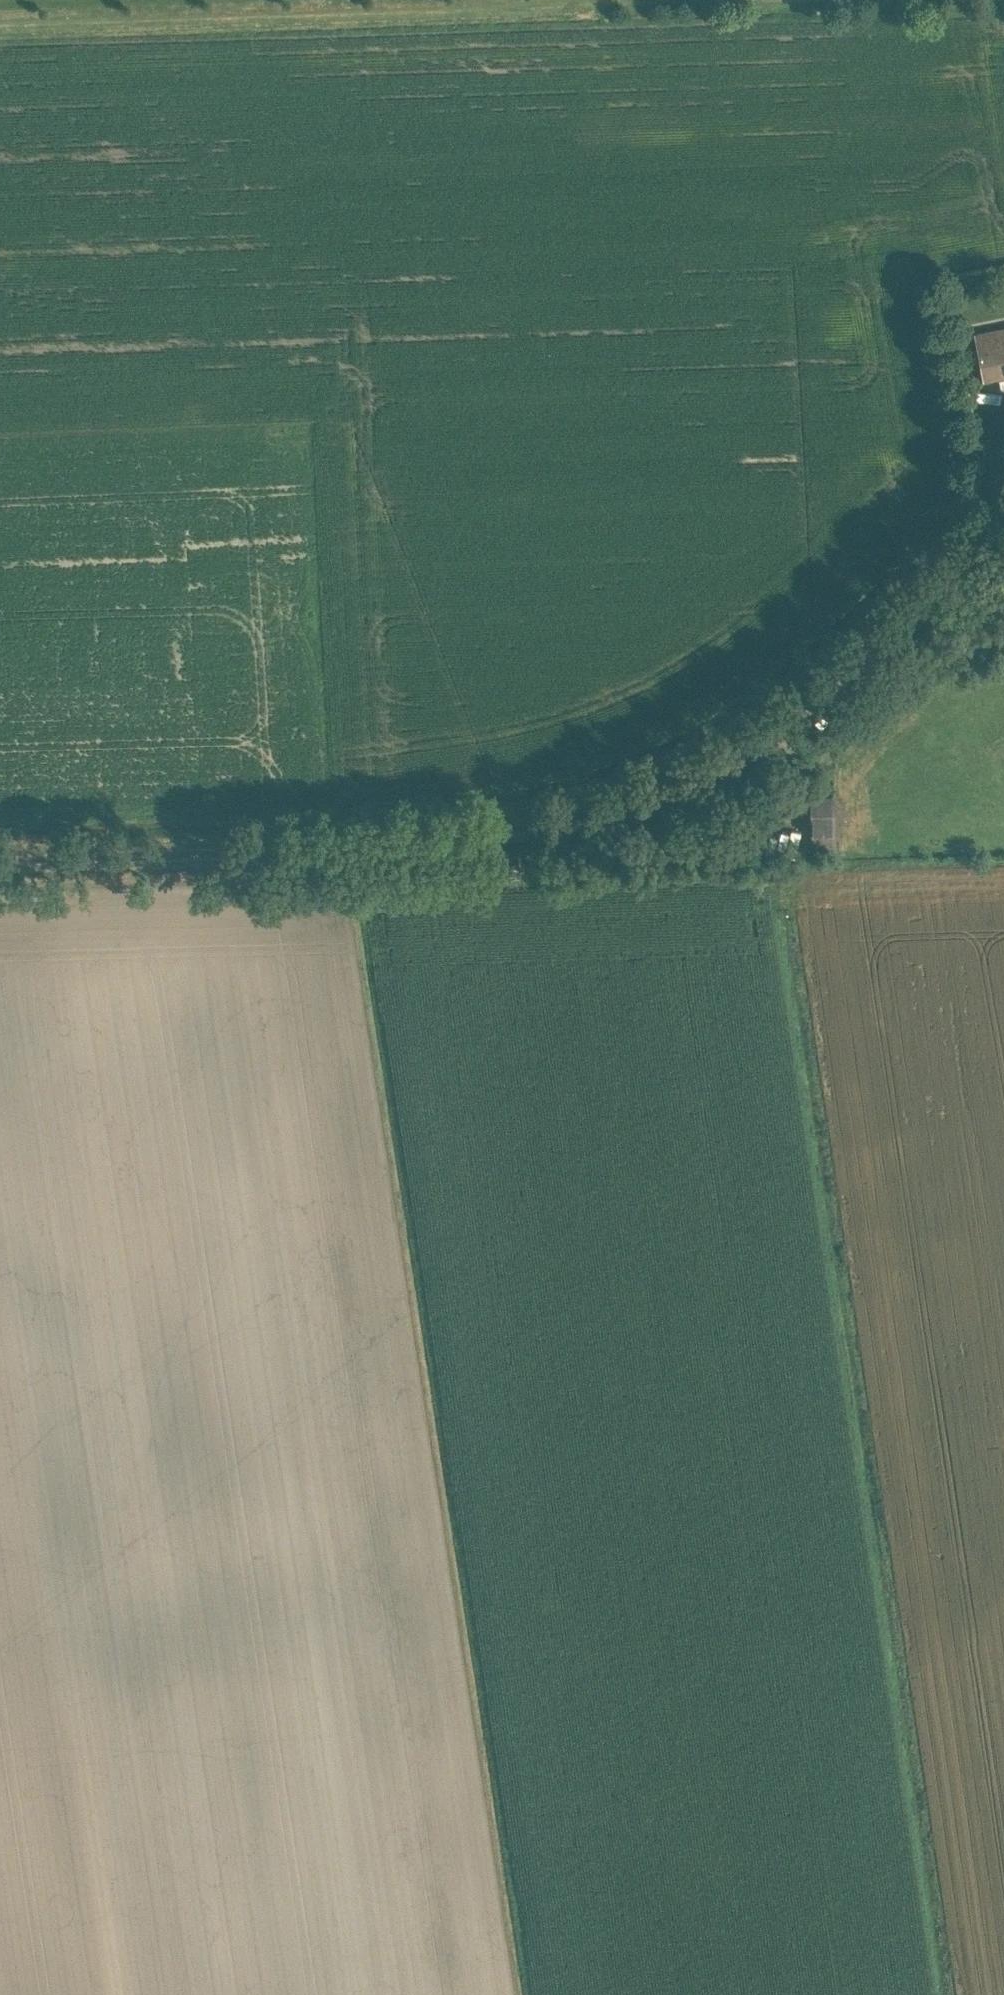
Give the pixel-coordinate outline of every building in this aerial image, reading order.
[(983,380),(1003,375),(1003,328),(960,337),(969,382),(983,380)] [(812,849),(837,848),(836,794),(810,795),(812,849)]
